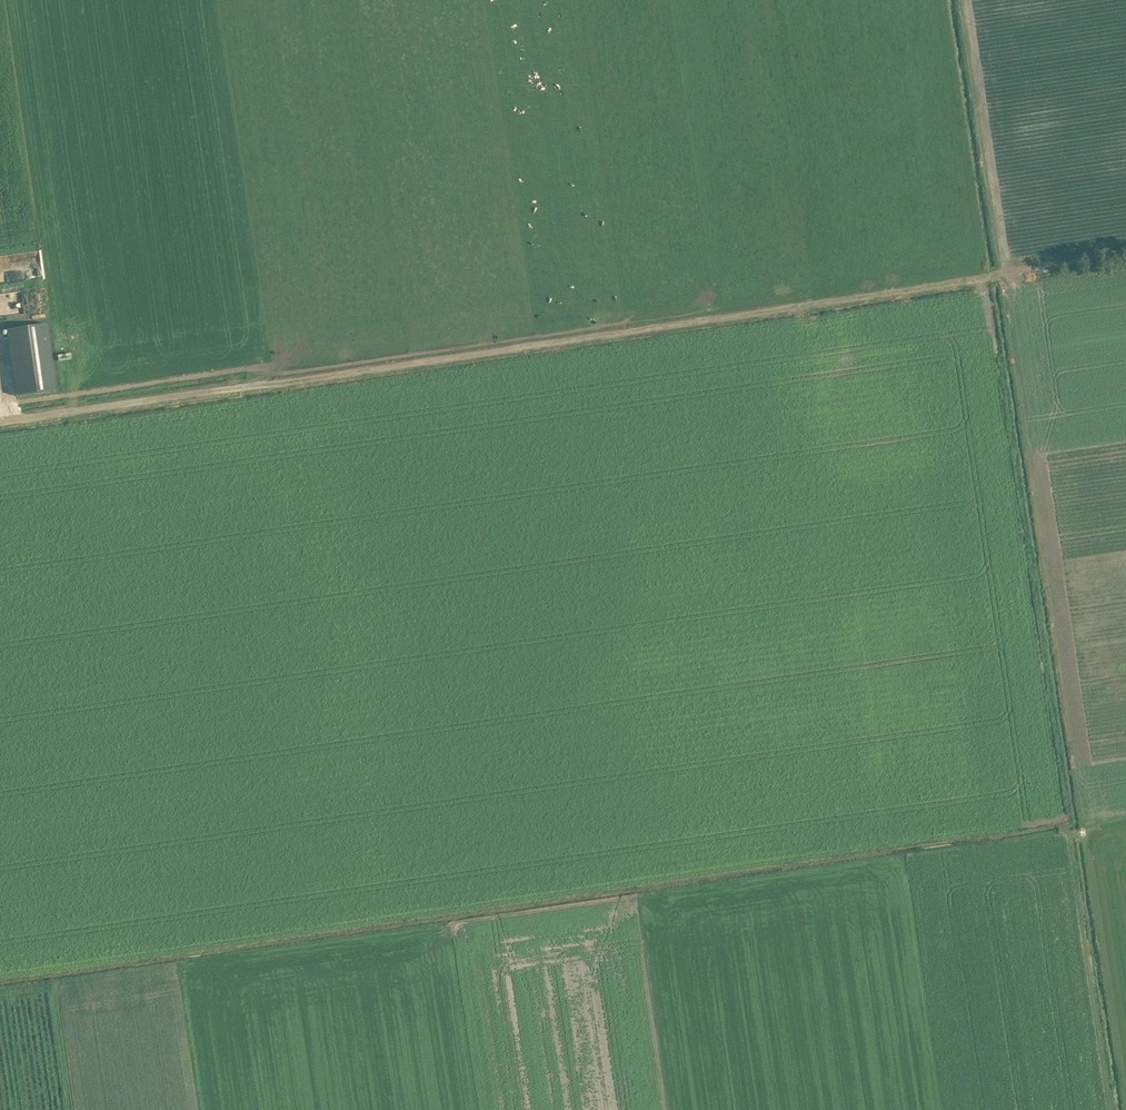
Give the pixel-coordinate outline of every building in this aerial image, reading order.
[(6,330),(16,396),(57,390),(47,324),(6,330)]
